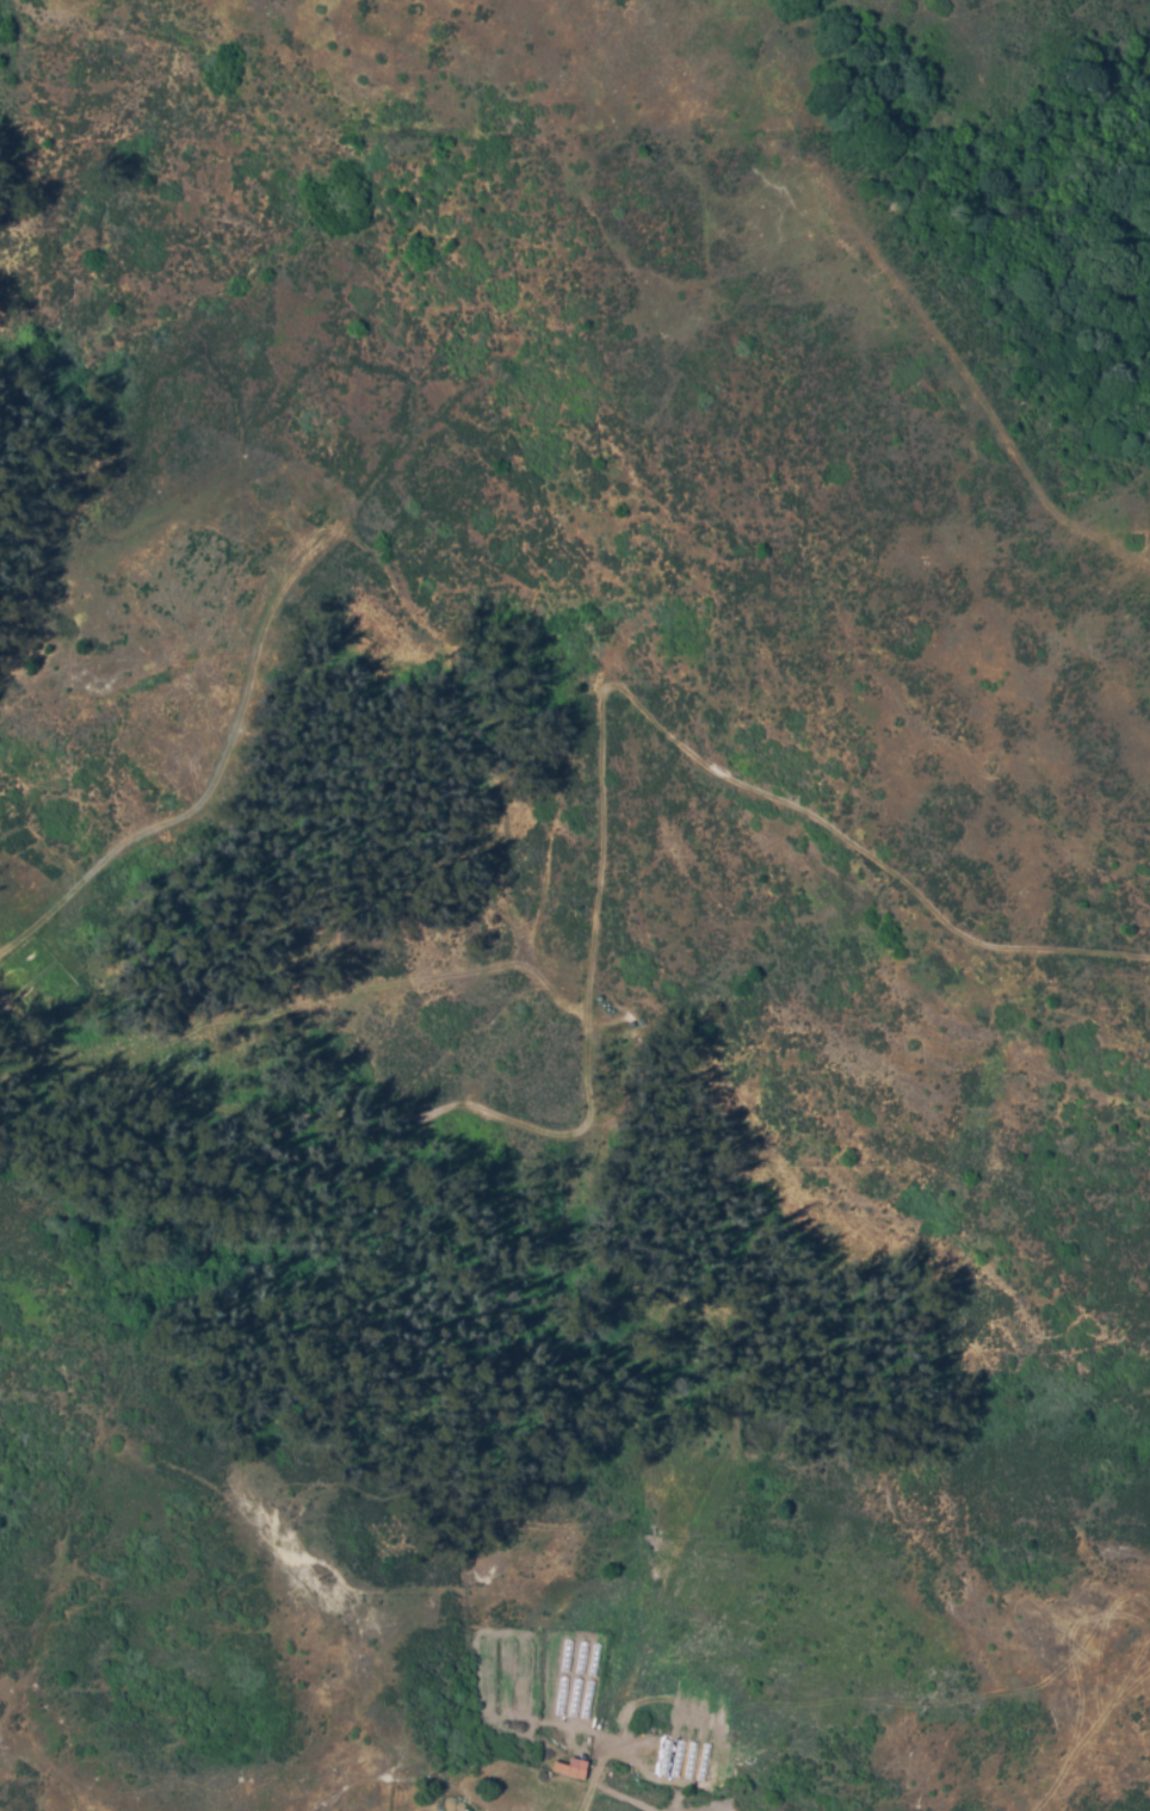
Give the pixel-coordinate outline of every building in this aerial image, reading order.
[(558,1770),(562,1761),(576,1766),(579,1759),(599,1766),(594,1781),(558,1770)]
